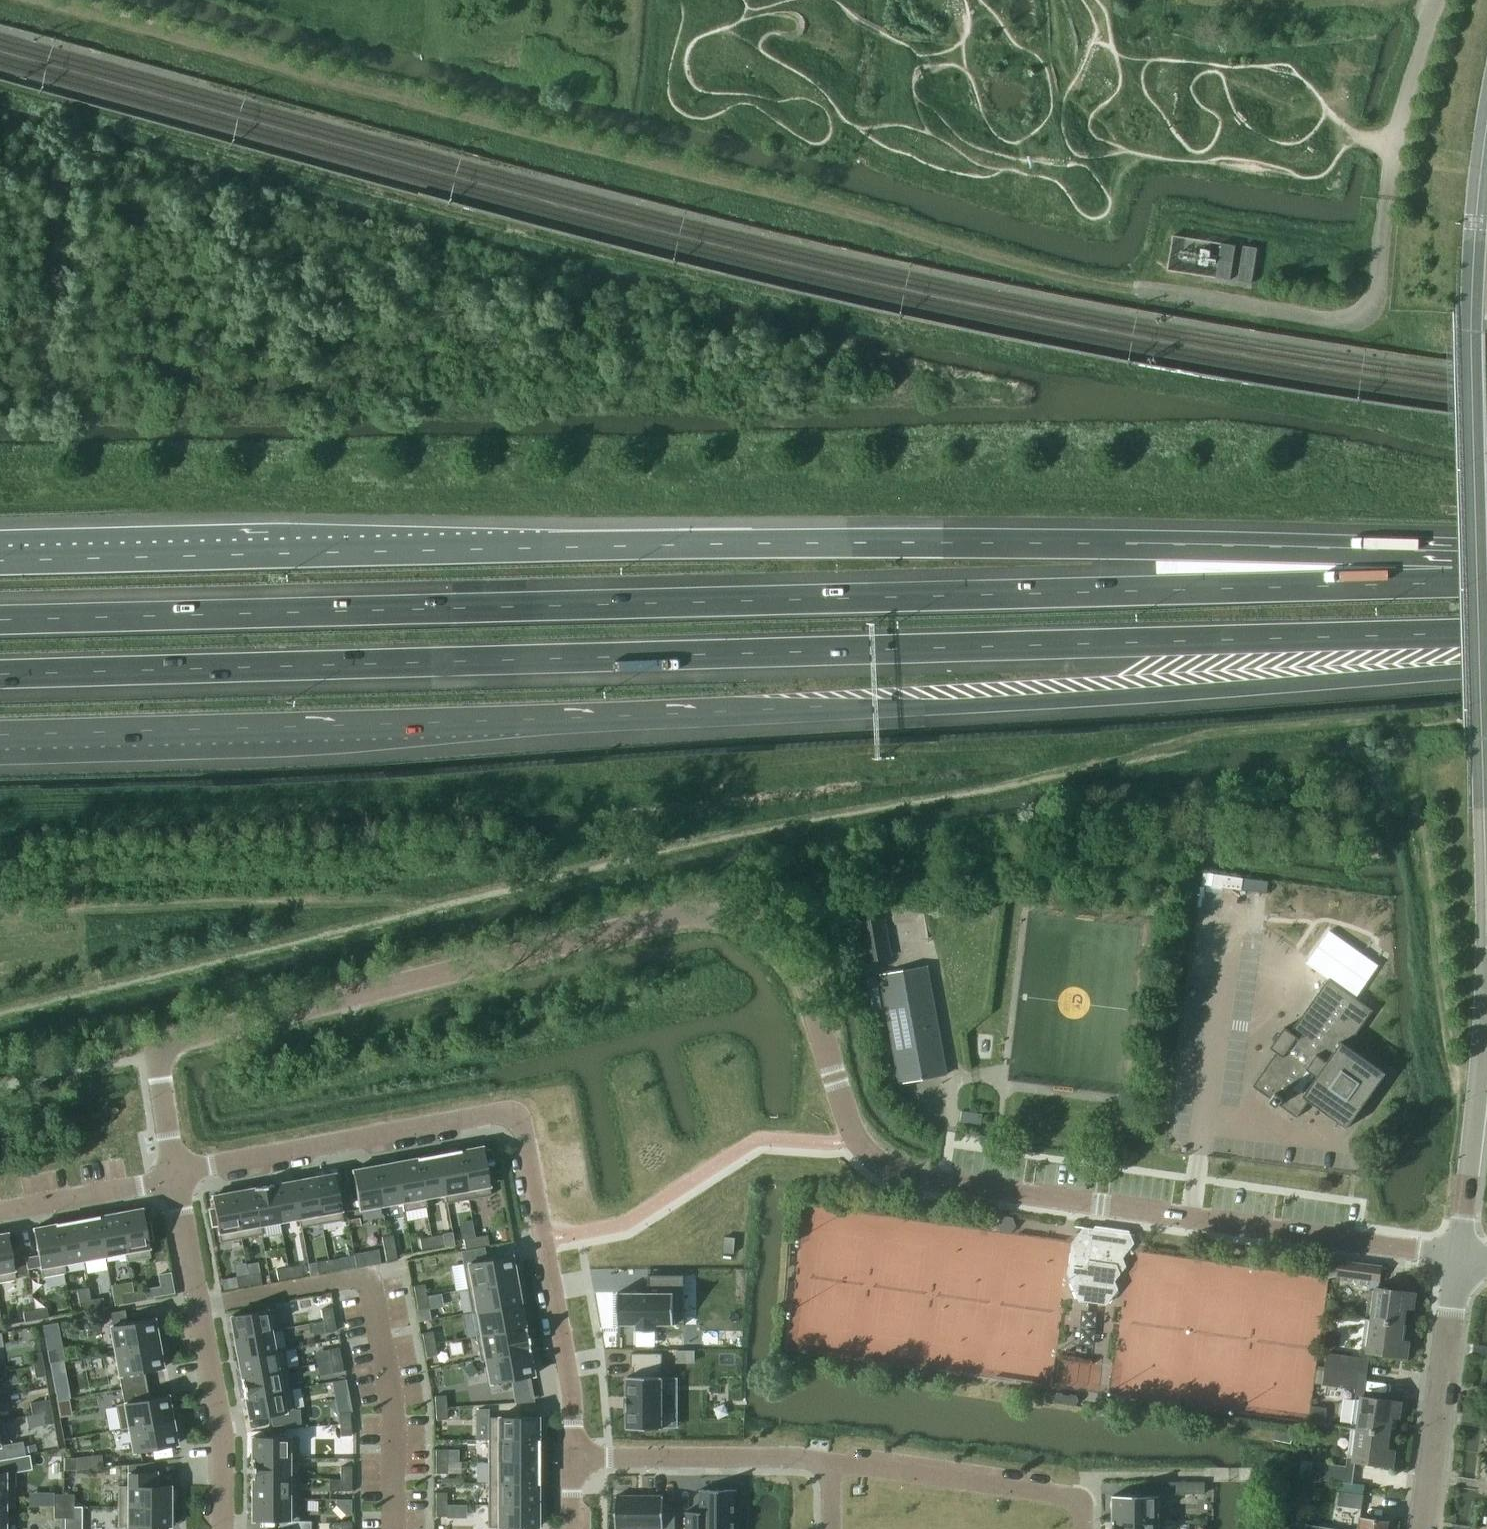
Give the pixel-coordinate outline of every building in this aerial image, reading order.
[(1216,278),(1231,280),(1236,245),(1222,243),(1216,278)] [(1238,281),(1252,284),(1258,248),(1244,246),(1238,281)] [(879,918),(859,922),(866,962),(886,958),(879,918)] [(948,1074),(928,966),(882,974),(901,1082),(948,1074)] [(1279,1105),(1298,1117),(1309,1101),(1347,1128),(1363,1106),(1367,1109),(1375,1097),(1371,1094),(1386,1073),(1348,1046),(1374,1010),(1329,979),(1291,1032),(1280,1024),(1265,1044),(1277,1052),(1253,1086),(1271,1099),(1270,1101),(1278,1107),(1279,1105)] [(983,1114),(962,1111),(960,1122),(982,1124),(983,1114)] [(481,1146),(460,1150),(468,1199),(491,1195),(482,1146),(481,1146)] [(460,1150),(438,1154),(445,1194),(447,1203),(468,1199),(460,1150)] [(445,1194),(438,1154),(417,1158),(424,1197),(445,1194)] [(417,1158),(396,1162),(405,1211),(426,1207),(424,1197),(417,1158)] [(403,1201),(396,1162),(375,1166),(382,1205),(403,1201)] [(382,1205),(375,1166),(352,1170),(359,1209),(382,1205)] [(334,1173),(313,1177),(322,1224),(343,1220),(334,1173)] [(313,1177),(293,1181),(300,1218),(302,1227),(322,1224),(313,1177)] [(300,1218),(293,1181),(273,1184),(280,1221),(300,1218)] [(280,1221),(273,1184),(253,1188),(260,1225),(280,1221)] [(253,1188),(233,1192),(241,1238),(261,1235),(260,1225),(253,1188)] [(214,1209),(209,1209),(212,1226),(217,1225),(220,1242),(241,1238),(233,1192),(212,1196),(214,1209)] [(149,1223),(144,1223),(142,1208),(119,1212),(128,1261),(151,1257),(147,1240),(152,1239),(149,1223)] [(128,1261),(119,1212),(98,1216),(105,1256),(125,1252),(127,1261),(128,1261)] [(1017,1226),(1013,1217),(1004,1215),(998,1223),(1001,1232),(1011,1233),(1017,1226)] [(105,1256),(98,1216),(77,1220),(84,1260),(105,1256)] [(84,1260),(77,1220),(56,1224),(65,1273),(66,1273),(64,1263),(84,1260)] [(65,1273),(56,1224),(33,1228),(42,1277),(65,1273)] [(1123,1258),(1129,1250),(1134,1243),(1131,1234),(1122,1233),(1116,1240),(1107,1239),(1104,1230),(1085,1227),(1073,1242),(1070,1258),(1075,1266),(1069,1274),(1079,1300),(1107,1304),(1119,1289),(1116,1281),(1127,1266),(1123,1258)] [(0,1234),(0,1282),(16,1279),(7,1233),(0,1234)] [(443,1234),(431,1236),(433,1247),(445,1245),(443,1234)] [(393,1235),(382,1237),(384,1249),(395,1247),(393,1235)] [(487,1235),(475,1237),(477,1248),(489,1245),(487,1235)] [(431,1236),(419,1238),(421,1249),(433,1247),(431,1236)] [(734,1253),(736,1237),(725,1236),(724,1252),(734,1253)] [(475,1237),(463,1239),(465,1250),(477,1248),(475,1237)] [(395,1247),(384,1249),(386,1260),(397,1258),(397,1256),(395,1247)] [(355,1263),(377,1261),(376,1248),(353,1251),(355,1263)] [(512,1255),(463,1264),(467,1288),(516,1280),(512,1255)] [(340,1258),(328,1260),(330,1271),(342,1268),(340,1258)] [(328,1260),(316,1262),(318,1273),(330,1271),(328,1260)] [(1379,1287),(1382,1265),(1339,1260),(1337,1276),(1372,1281),(1371,1286),(1376,1287),(1379,1287)] [(300,1265),(288,1267),(290,1278),(302,1276),(300,1265)] [(288,1267),(276,1269),(278,1280),(290,1278),(288,1267)] [(260,1272),(248,1274),(250,1285),(262,1283),(260,1272)] [(248,1274),(236,1276),(238,1287),(250,1285),(248,1274)] [(620,1292),(618,1292),(618,1325),(620,1325),(620,1324),(637,1324),(637,1330),(636,1331),(656,1331),(656,1330),(656,1324),(673,1324),(673,1325),(674,1325),(674,1324),(685,1324),(685,1275),(649,1275),(649,1292),(642,1292),(641,1292),(620,1292)] [(516,1280),(467,1288),(472,1312),(520,1303),(516,1280)] [(424,1284),(414,1286),(416,1298),(427,1296),(424,1284)] [(161,1286),(151,1288),(153,1296),(163,1294),(161,1286)] [(1403,1326),(1406,1307),(1414,1308),(1416,1292),(1379,1287),(1376,1287),(1372,1322),(1403,1326)] [(147,1299),(146,1290),(134,1292),(136,1302),(147,1299)] [(136,1302),(134,1292),(122,1294),(124,1304),(136,1302)] [(427,1296),(416,1298),(418,1310),(429,1308),(427,1296)] [(105,1307),(103,1297),(91,1299),(93,1309),(105,1307)] [(93,1309),(91,1299),(79,1302),(81,1311),(93,1309)] [(520,1303),(472,1312),(472,1313),(477,1312),(481,1334),(476,1335),(476,1336),(525,1327),(520,1303)] [(332,1307),(321,1309),(323,1321),(334,1319),(332,1307)] [(48,1317),(47,1308),(35,1310),(36,1320),(48,1317)] [(277,1308),(230,1316),(234,1337),(281,1329),(277,1308)] [(36,1320),(35,1310),(23,1312),(25,1322),(36,1320)] [(159,1343),(154,1318),(110,1326),(115,1351),(159,1343)] [(334,1319),(323,1321),(325,1333),(336,1331),(334,1319)] [(1401,1339),(1403,1326),(1372,1322),(1368,1351),(1407,1357),(1409,1341),(1401,1339)] [(525,1327),(476,1336),(480,1359),(529,1350),(525,1327)] [(281,1329),(234,1337),(237,1357),(284,1349),(284,1348),(274,1350),(271,1332),(281,1330),(281,1329)] [(433,1331),(422,1333),(424,1345),(435,1343),(433,1331)] [(163,1368),(159,1343),(115,1351),(121,1389),(147,1385),(144,1371),(163,1368)] [(435,1343),(424,1345),(426,1357),(437,1355),(435,1343)] [(339,1347),(328,1349),(331,1361),(341,1359),(339,1347)] [(57,1349),(48,1351),(50,1363),(59,1361),(57,1349)] [(284,1349),(237,1357),(241,1377),(288,1369),(284,1349)] [(529,1350),(480,1359),(480,1360),(485,1359),(489,1383),(533,1375),(529,1350)] [(31,1354),(34,1366),(43,1364),(41,1352),(31,1354)] [(627,1395),(627,1410),(627,1428),(662,1428),(662,1376),(661,1376),(661,1367),(662,1367),(663,1353),(631,1353),(631,1367),(634,1367),(634,1376),(627,1376),(627,1395)] [(1327,1353),(1325,1369),(1360,1375),(1362,1357),(1327,1353)] [(1109,1392),(1112,1360),(1095,1358),(1092,1390),(1109,1392)] [(341,1359),(331,1361),(333,1373),(344,1371),(341,1359)] [(45,1376),(43,1364),(34,1366),(36,1377),(45,1376)] [(288,1369),(241,1377),(245,1397),(292,1389),(288,1369)] [(1358,1389),(1360,1375),(1325,1369),(1323,1384),(1358,1389)] [(173,1419),(168,1395),(149,1398),(147,1385),(121,1389),(128,1427),(173,1419)] [(292,1389),(245,1397),(249,1419),(295,1410),(292,1389)] [(1063,1393),(1057,1392),(1053,1397),(1056,1403),(1076,1405),(1079,1401),(1077,1395),(1071,1394),(1070,1395),(1064,1394),(1063,1393)] [(446,1395),(435,1396),(436,1408),(447,1407),(446,1395)] [(1389,1435),(1391,1416),(1399,1417),(1401,1401),(1356,1395),(1351,1430),(1357,1431),(1389,1435)] [(50,1399),(40,1401),(42,1413),(52,1411),(50,1399)] [(42,1413),(40,1401),(30,1403),(32,1415),(42,1413)] [(447,1407),(436,1408),(437,1420),(447,1419),(447,1407)] [(54,1423),(52,1411),(42,1413),(44,1425),(54,1423)] [(350,1411),(339,1412),(340,1424),(351,1423),(350,1411)] [(498,1417),(488,1417),(488,1440),(538,1440),(538,1417),(498,1417)] [(177,1444),(173,1419),(128,1427),(133,1452),(177,1444)] [(351,1423),(340,1424),(341,1436),(352,1435),(351,1423)] [(1393,1466),(1395,1450),(1387,1449),(1389,1435),(1357,1431),(1353,1461),(1356,1461),(1393,1466)] [(255,1437),(252,1437),(252,1458),(299,1458),(299,1437),(255,1437)] [(538,1440),(488,1440),(488,1461),(538,1461),(538,1440)] [(447,1449),(436,1449),(436,1461),(447,1461),(447,1449)] [(64,1470),(74,1470),(74,1458),(64,1458),(64,1470)] [(299,1458),(252,1458),(252,1479),(299,1479),(299,1478),(289,1478),(289,1459),(299,1459),(299,1458)] [(1353,1483),(1356,1461),(1353,1461),(1347,1460),(1347,1466),(1313,1461),(1311,1478),(1353,1483)] [(447,1461),(436,1461),(436,1473),(447,1473),(447,1461)] [(538,1461),(488,1461),(488,1483),(538,1483),(538,1461)] [(352,1466),(341,1466),(341,1478),(352,1479),(352,1466)] [(170,1491),(170,1486),(157,1486),(157,1472),(127,1473),(127,1486),(118,1486),(118,1506),(172,1506),(172,1491),(170,1491)] [(15,1486),(5,1486),(5,1473),(0,1473),(0,1506),(15,1506),(15,1486)] [(352,1479),(341,1478),(341,1491),(352,1491),(352,1479)] [(299,1479),(252,1479),(252,1499),(299,1499),(299,1479)] [(1181,1482),(1169,1482),(1169,1493),(1181,1493),(1181,1482)] [(1193,1482),(1181,1482),(1181,1493),(1193,1493),(1193,1482)] [(1205,1482),(1193,1482),(1193,1493),(1205,1493),(1205,1482)] [(538,1483),(488,1483),(488,1504),(538,1504),(538,1483)] [(686,1512),(686,1528),(736,1528),(736,1489),(700,1490),(700,1512),(698,1512),(698,1517),(688,1517),(688,1512),(686,1512)] [(1362,1509),(1364,1495),(1340,1491),(1338,1505),(1362,1509)] [(447,1492),(436,1492),(436,1504),(447,1504),(447,1492)] [(64,1506),(64,1494),(54,1494),(54,1506),(64,1506)] [(74,1494),(64,1494),(64,1506),(74,1506),(74,1494)] [(1113,1495),(1113,1496),(1114,1496),(1114,1520),(1164,1520),(1164,1519),(1159,1519),(1159,1496),(1159,1495),(1113,1495)] [(616,1496),(616,1528),(634,1528),(675,1528),(675,1511),(663,1511),(663,1496),(616,1496)] [(299,1499),(252,1499),(252,1520),(260,1520),(299,1520),(299,1499)] [(447,1504),(436,1504),(436,1517),(447,1517),(447,1504)] [(538,1504),(488,1504),(488,1527),(538,1527),(538,1504)] [(5,1507),(15,1507),(15,1506),(0,1506),(0,1528),(5,1528),(5,1507)] [(64,1518),(64,1506),(54,1506),(54,1518),(64,1518)] [(74,1518),(74,1506),(64,1506),(64,1518),(74,1518)] [(170,1522),(172,1522),(172,1506),(118,1506),(118,1526),(128,1526),(128,1528),(157,1528),(157,1526),(170,1526),(170,1522)] [(1391,1521),(1361,1517),(1359,1528),(1390,1528),(1391,1521)] [(1114,1520),(1114,1528),(1164,1528),(1164,1520),(1114,1520)]
